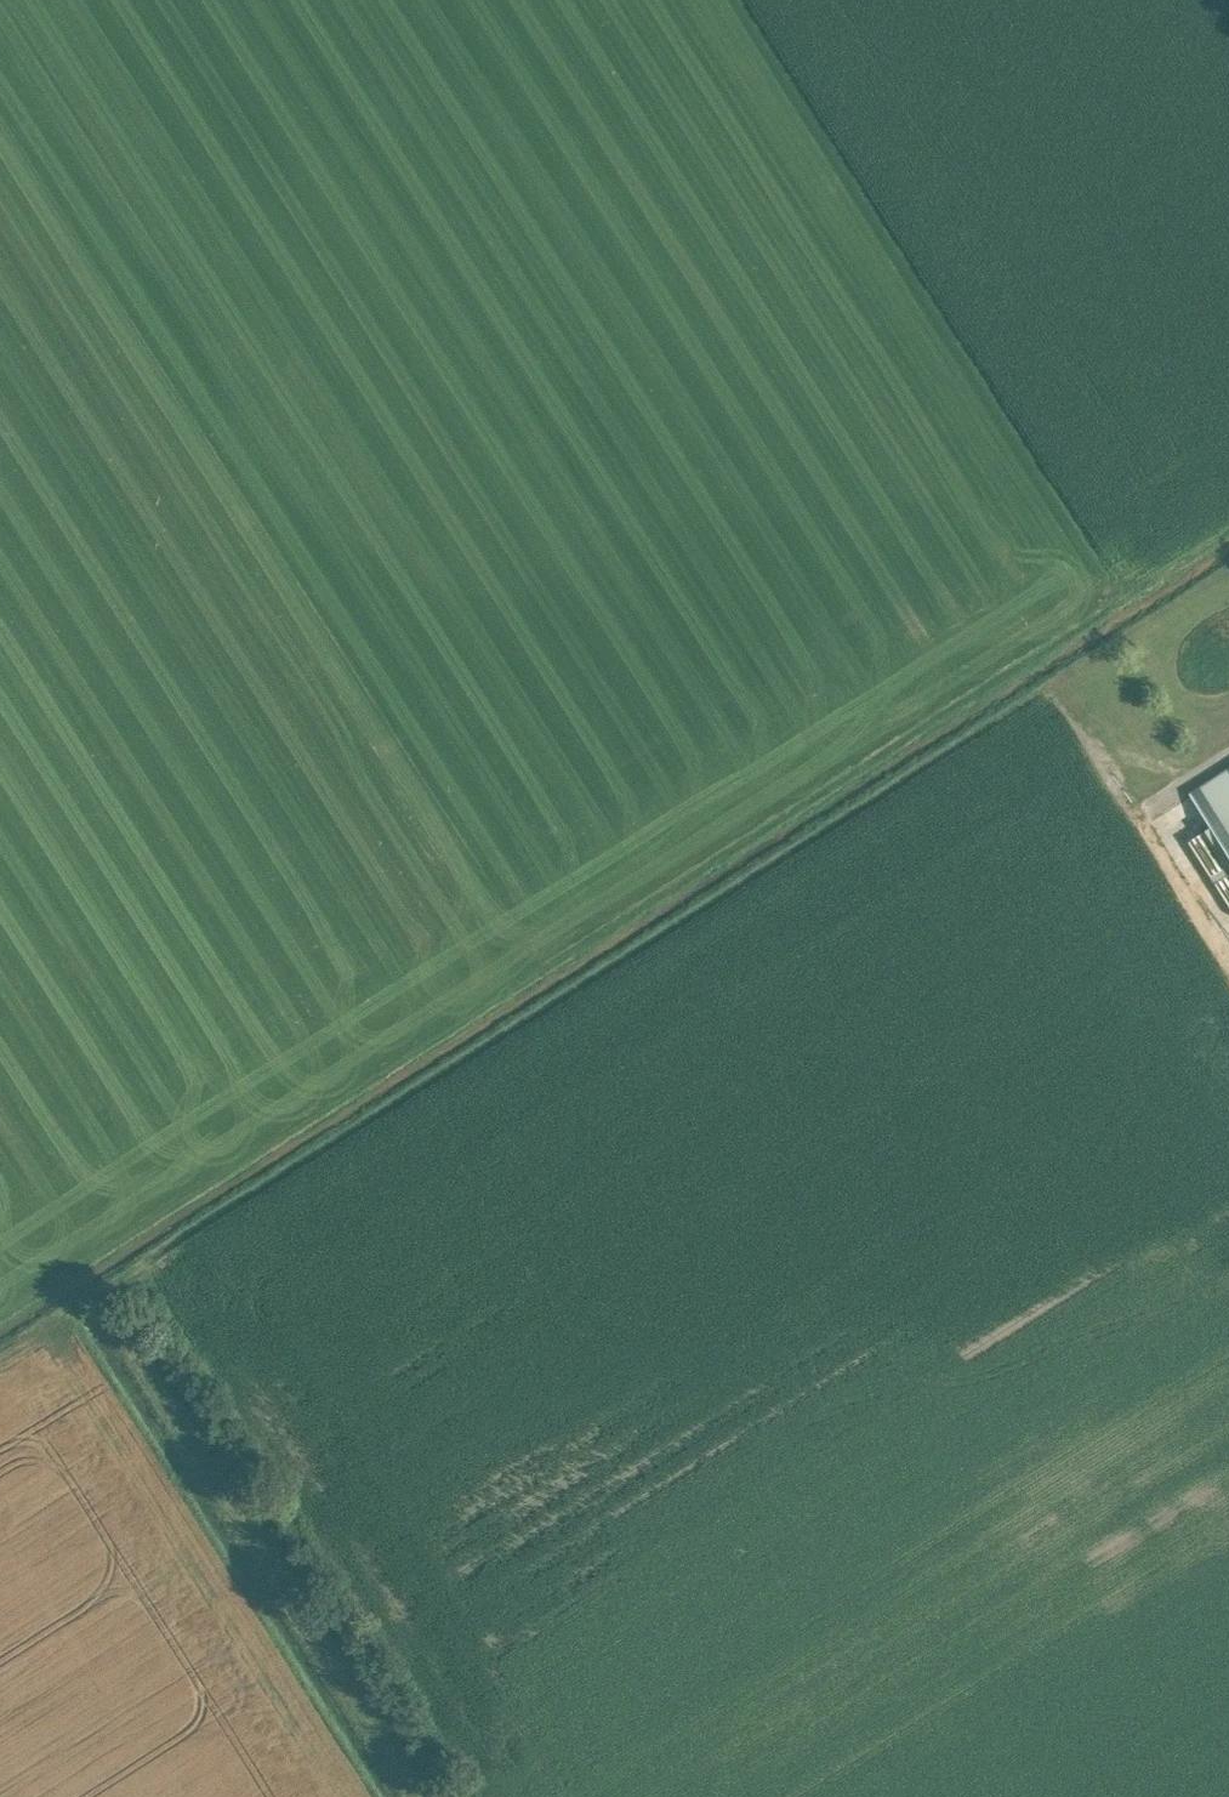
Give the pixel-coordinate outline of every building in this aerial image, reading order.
[(1189,840),(1228,902),(1228,773),(1193,796),(1212,825),(1189,840)]
